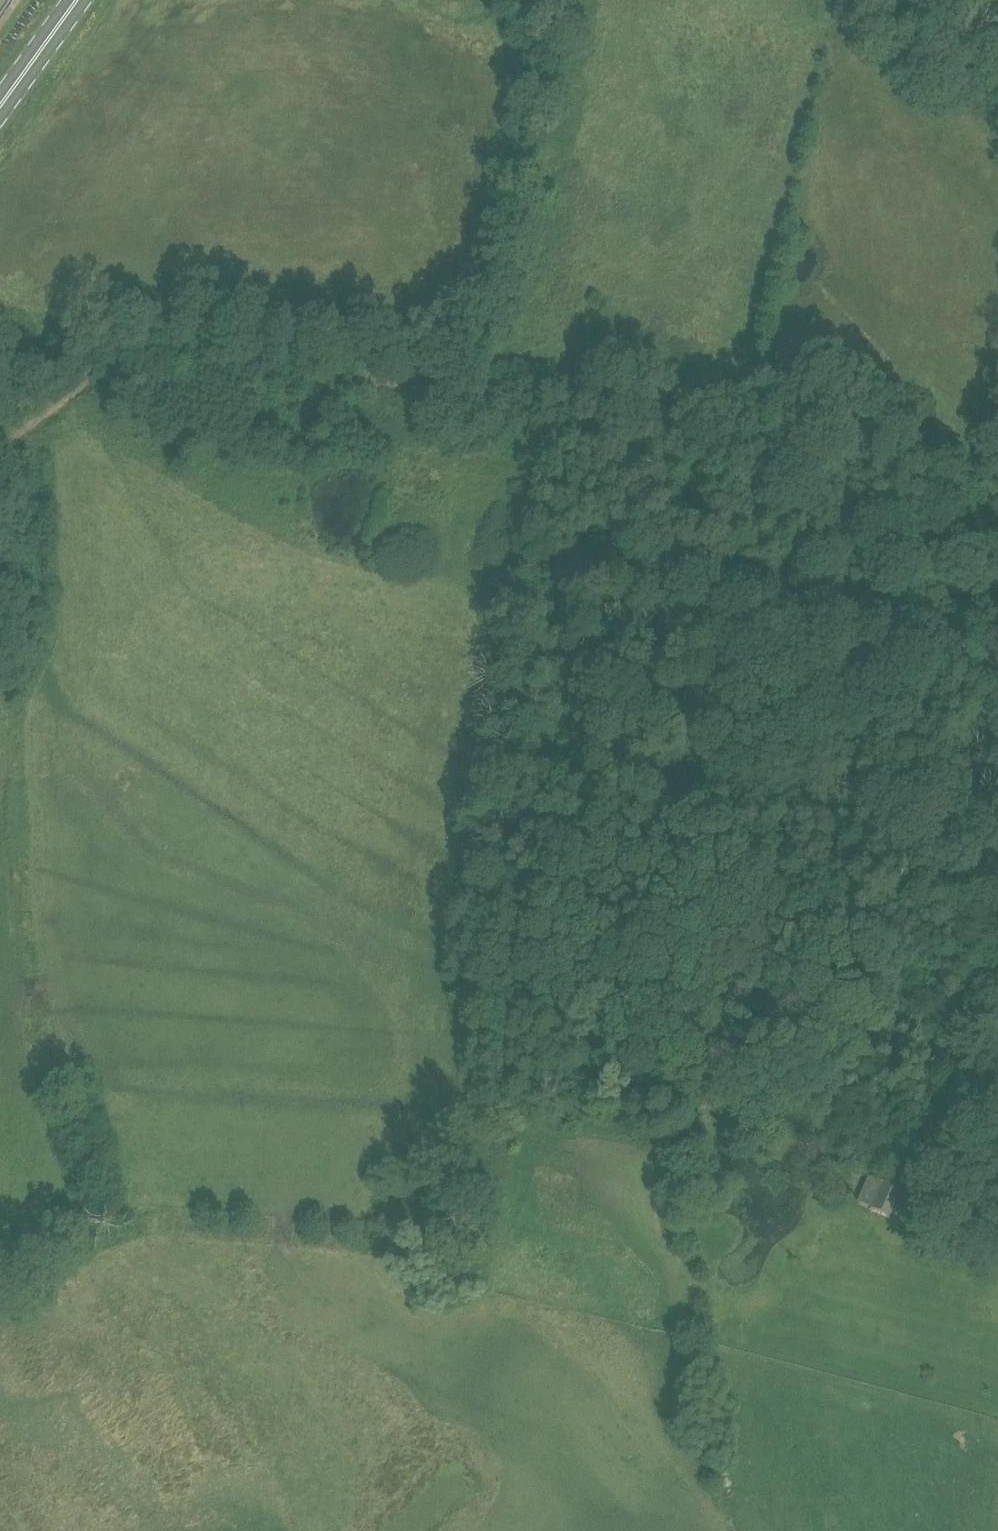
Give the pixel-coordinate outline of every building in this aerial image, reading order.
[(897,1187),(896,1190),(877,1181),(865,1207),(886,1216),(888,1210),(909,1219),(911,1213),(910,1213),(914,1204),(917,1195),(897,1187)]
